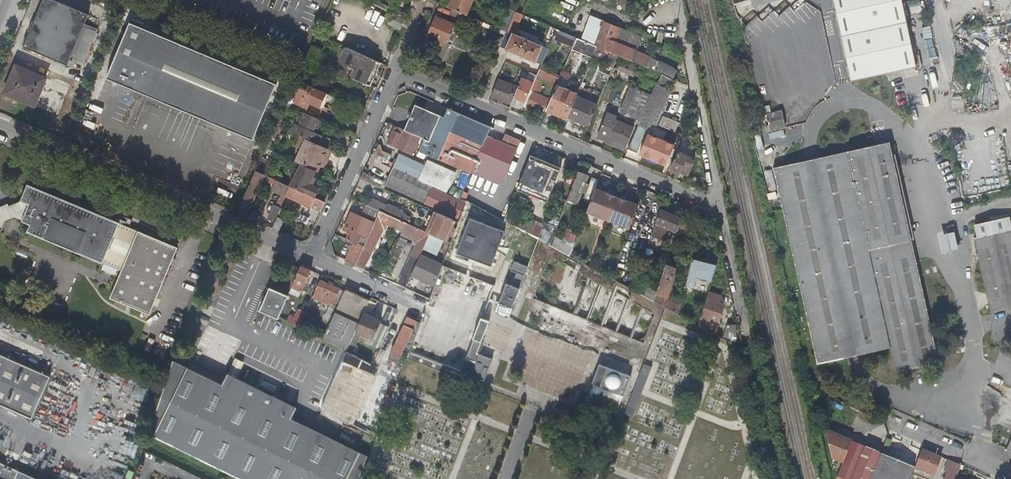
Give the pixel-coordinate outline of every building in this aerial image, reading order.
[(52,0),(43,0),(23,48),(66,66),(70,57),(72,58),(82,62),(83,63),(97,31),(84,25),(88,16),(52,0)] [(448,8),(451,9),(465,15),(471,0),(451,0),(448,8)] [(918,68),(903,0),(834,0),(851,83),(918,68)] [(449,14),(451,9),(448,8),(440,4),(438,9),(449,14)] [(509,25),(514,11),(505,8),(496,29),(505,32),(509,25)] [(451,9),(449,14),(457,17),(456,20),(479,30),(480,29),(482,22),(465,15),(451,9)] [(517,28),(522,15),(514,11),(509,25),(517,28)] [(400,29),(404,19),(392,13),(387,23),(400,29)] [(426,35),(428,35),(446,43),(453,25),(434,16),(426,35)] [(496,29),(482,22),(480,29),(483,30),(503,39),(505,32),(496,29)] [(611,36),(615,27),(603,22),(596,41),(607,45),(611,36)] [(127,23),(104,78),(251,139),(274,83),(127,23)] [(446,43),(449,44),(457,26),(453,25),(446,43)] [(721,38),(728,36),(726,27),(718,29),(721,38)] [(572,48),(576,38),(555,29),(551,40),(572,48)] [(503,39),(483,30),(481,35),(483,36),(481,40),(494,46),(496,42),(501,43),(503,39)] [(508,40),(505,50),(535,62),(541,46),(527,40),(528,37),(521,33),(520,37),(512,33),(508,40)] [(449,44),(446,43),(428,35),(425,42),(440,48),(447,51),(449,44)] [(611,36),(607,45),(596,41),(594,46),(597,47),(610,52),(614,42),(611,36)] [(496,42),(494,46),(486,64),(491,66),(501,43),(496,42)] [(588,54),(593,56),(597,47),(594,46),(585,42),(582,49),(589,52),(588,54)] [(614,42),(610,52),(617,56),(646,68),(651,58),(614,42)] [(321,51),(311,47),(307,57),(316,61),(321,51)] [(593,56),(613,65),(617,56),(610,52),(597,47),(593,56)] [(357,68),(356,71),(354,74),(372,82),(375,75),(378,69),(380,63),(347,48),(341,61),(349,64),(357,68)] [(442,61),(447,51),(440,48),(436,58),(442,61)] [(314,71),(319,62),(316,61),(307,57),(303,66),(314,71)] [(82,62),(72,58),(70,62),(80,66),(82,62)] [(656,67),(659,61),(651,58),(646,68),(649,69),(651,64),(656,67)] [(621,71),(632,76),(636,69),(616,61),(613,68),(621,71)] [(651,64),(649,69),(659,73),(673,79),(676,71),(659,61),(656,67),(651,64)] [(478,78),(485,81),(491,66),(486,64),(481,62),(477,71),(481,72),(478,78)] [(15,66),(4,93),(32,105),(44,79),(15,66)] [(617,80),(621,71),(613,68),(609,78),(616,81),(617,80)] [(528,71),(524,81),(532,84),(536,75),(528,71)] [(621,71),(617,80),(629,85),(632,76),(621,71)] [(544,77),(537,73),(536,75),(532,84),(529,91),(524,103),(523,106),(531,109),(534,111),(541,114),(547,99),(537,94),(544,77)] [(650,96),(649,95),(642,112),(639,121),(637,125),(638,126),(627,149),(636,153),(648,124),(655,126),(670,91),(665,89),(669,79),(660,75),(656,85),(655,84),(650,96)] [(532,84),(524,81),(520,79),(516,88),(497,80),(490,96),(498,99),(501,100),(511,104),(513,98),(524,103),(529,91),(532,84)] [(326,93),(296,80),(286,102),(297,108),(319,117),(323,108),(319,106),(326,93)] [(557,113),(567,117),(576,96),(577,94),(556,85),(545,112),(555,116),(557,113)] [(619,112),(633,118),(636,110),(642,112),(649,95),(629,87),(619,112)] [(319,106),(323,108),(329,94),(326,93),(319,106)] [(596,105),(576,96),(567,117),(580,123),(588,126),(596,105)] [(513,98),(511,104),(522,108),(523,106),(524,103),(513,98)] [(297,108),(286,102),(284,108),(295,113),(297,108)] [(414,105),(404,130),(423,139),(429,141),(441,115),(414,105)] [(443,116),(441,115),(429,141),(424,154),(470,174),(471,171),(486,136),(490,127),(446,109),(443,116)] [(633,118),(639,121),(642,112),(636,110),(633,118)] [(293,132),(318,144),(321,136),(316,134),(312,132),(318,119),(319,119),(303,111),(293,132)] [(771,132),(786,129),(782,111),(768,115),(771,132)] [(608,141),(624,148),(633,128),(615,120),(616,117),(608,114),(598,137),(608,141)] [(579,126),(580,123),(567,117),(565,120),(579,126)] [(316,134),(322,121),(318,119),(312,132),(316,134)] [(674,124),(672,124),(670,122),(661,119),(658,126),(671,132),(674,124)] [(276,125),(271,136),(277,139),(279,139),(281,138),(281,135),(279,133),(282,128),(276,125)] [(402,131),(402,130),(394,126),(386,144),(411,155),(418,138),(402,131)] [(639,154),(668,166),(675,152),(675,151),(672,150),(673,146),(665,143),(651,137),(648,136),(647,135),(639,154)] [(491,138),(486,136),(471,171),(503,185),(519,150),(518,150),(521,142),(507,136),(503,144),(500,152),(487,147),(491,138)] [(500,152),(503,144),(491,138),(487,147),(500,152)] [(321,163),(325,164),(331,151),(305,139),(294,161),(317,172),(319,166),(321,163)] [(418,151),(424,154),(429,141),(423,139),(418,151)] [(624,148),(608,141),(607,144),(623,150),(624,148)] [(691,146),(679,141),(675,151),(675,152),(677,153),(670,170),(678,174),(679,171),(681,168),(689,172),(694,159),(691,146)] [(898,373),(940,364),(891,143),(775,169),(818,365),(892,349),(898,373)] [(561,165),(531,152),(518,187),(548,199),(561,165)] [(395,165),(393,168),(432,185),(446,192),(455,173),(424,159),(422,164),(399,154),(396,160),(395,165)] [(268,160),(262,157),(255,171),(262,174),(268,160)] [(431,188),(432,185),(393,168),(387,183),(384,189),(437,212),(454,220),(457,221),(464,203),(431,188)] [(294,177),(289,186),(314,198),(318,189),(309,184),(312,177),(297,170),(294,177)] [(387,183),(360,170),(358,177),(384,189),(387,183)] [(279,199),(283,201),(285,195),(289,186),(262,174),(255,171),(236,213),(244,216),(250,202),(252,203),(256,193),(258,194),(262,185),(260,184),(262,180),(271,183),(269,188),(271,189),(271,190),(281,194),(279,199)] [(770,193),(778,191),(773,171),(766,173),(770,193)] [(586,176),(577,172),(568,197),(566,202),(575,205),(580,192),(581,189),(584,190),(586,184),(584,183),(586,176)] [(584,198),(590,200),(594,192),(595,189),(598,181),(591,178),(589,184),(585,194),(584,198)] [(581,189),(580,192),(582,192),(585,194),(589,184),(586,184),(584,190),(581,189)] [(31,205),(24,222),(26,223),(32,226),(29,232),(104,263),(123,271),(115,290),(112,298),(124,303),(129,305),(147,313),(152,315),(180,247),(29,185),(22,201),(31,205)] [(285,195),(320,211),(324,202),(314,198),(289,186),(285,195)] [(600,215),(608,218),(616,197),(603,192),(602,195),(594,192),(590,200),(586,213),(599,218),(600,215)] [(645,195),(641,194),(637,205),(637,207),(636,208),(634,213),(638,214),(645,195)] [(629,202),(616,197),(608,218),(617,221),(616,224),(629,228),(634,213),(636,208),(628,205),(629,202)] [(277,198),(274,205),(280,208),(283,201),(279,199),(277,198)] [(383,212),(386,206),(369,198),(367,205),(379,211),(383,212)] [(513,204),(511,203),(508,211),(514,214),(519,202),(514,200),(513,204)] [(22,201),(0,210),(0,231),(1,231),(3,224),(16,219),(24,222),(31,205),(22,201)] [(376,217),(379,211),(367,205),(365,204),(362,212),(376,217)] [(386,206),(383,212),(400,220),(402,214),(403,212),(387,204),(386,206)] [(280,208),(274,205),(273,205),(267,219),(274,222),(280,208)] [(665,224),(677,228),(680,219),(680,218),(660,210),(653,229),(651,233),(655,235),(656,230),(654,229),(657,223),(664,226),(665,224)] [(388,225),(402,231),(406,223),(400,220),(383,212),(379,211),(376,217),(376,219),(388,225)] [(251,212),(248,218),(256,222),(259,216),(251,212)] [(445,240),(454,220),(437,212),(434,219),(430,217),(426,224),(430,226),(428,233),(429,233),(443,239),(445,240)] [(354,243),(346,262),(354,266),(362,246),(363,247),(367,238),(365,238),(371,224),(350,214),(344,229),(350,231),(347,240),(354,243)] [(410,218),(402,214),(400,220),(406,223),(407,224),(410,218)] [(553,235),(540,229),(535,226),(527,223),(516,217),(512,226),(526,232),(537,239),(542,241),(542,242),(549,246),(551,239),(553,235)] [(277,218),(272,229),(278,231),(283,221),(277,218)] [(529,218),(527,223),(535,226),(537,222),(529,218)] [(386,228),(388,225),(376,219),(367,238),(363,247),(354,266),(362,269),(378,237),(377,237),(381,226),(386,228)] [(504,232),(469,219),(456,254),(491,267),(504,232)] [(688,222),(680,219),(677,228),(676,232),(684,235),(688,222)] [(976,239),(992,314),(1010,310),(1010,219),(980,226),(978,230),(980,239),(976,239)] [(419,238),(417,242),(411,255),(398,282),(406,285),(411,273),(418,259),(425,242),(429,233),(428,233),(413,226),(410,225),(407,224),(406,223),(402,231),(419,238)] [(660,237),(664,226),(657,223),(654,229),(656,230),(655,235),(660,237)] [(570,230),(566,229),(563,238),(572,242),(576,233),(570,230)] [(401,234),(417,242),(419,238),(402,231),(401,234)] [(953,231),(940,234),(944,253),(958,250),(953,231)] [(443,239),(429,233),(425,242),(439,249),(443,239)] [(407,241),(399,237),(396,244),(395,246),(402,249),(402,247),(404,248),(407,241)] [(563,238),(560,244),(571,250),(574,243),(572,242),(563,238)] [(560,244),(551,239),(549,246),(569,257),(571,250),(560,244)] [(665,265),(671,267),(674,257),(668,255),(665,265)] [(717,265),(691,258),(684,286),(691,288),(693,280),(691,279),(692,276),(693,277),(697,278),(711,281),(717,265)] [(418,259),(411,273),(416,275),(422,261),(418,259)] [(422,261),(416,275),(433,283),(439,269),(422,261)] [(527,267),(513,261),(509,270),(516,273),(511,285),(506,283),(496,310),(509,315),(527,267)] [(311,270),(301,265),(291,286),(301,291),(311,270)] [(665,297),(666,297),(673,276),(670,275),(673,268),(671,267),(665,265),(655,294),(665,297)] [(650,285),(635,279),(634,283),(649,289),(650,285)] [(340,289),(334,286),(329,284),(321,280),(314,296),(333,304),(340,289)] [(655,292),(649,289),(634,283),(631,290),(652,302),(655,293),(655,292)] [(299,296),(301,291),(291,286),(289,292),(299,296)] [(277,319),(278,316),(287,296),(269,288),(260,311),(277,319)] [(370,299),(346,288),(345,291),(337,306),(331,320),(323,338),(347,351),(356,330),(364,312),(367,307),(370,299)] [(340,289),(333,304),(337,306),(345,291),(340,289)] [(721,296),(708,292),(697,325),(714,335),(721,313),(716,312),(718,303),(721,296)] [(665,297),(655,294),(655,293),(652,302),(676,315),(681,296),(672,294),(671,299),(670,303),(663,301),(665,297)] [(721,313),(724,305),(718,303),(716,312),(721,313)] [(327,318),(331,320),(337,306),(333,304),(327,318)] [(372,309),(367,307),(364,312),(370,315),(372,309)] [(298,312),(296,317),(293,323),(299,326),(304,315),(298,312)] [(370,315),(364,312),(356,330),(373,338),(370,344),(378,347),(388,325),(380,322),(381,320),(370,315)] [(389,358),(399,362),(416,321),(408,317),(389,358)] [(473,338),(474,339),(481,341),(489,321),(481,318),(473,338)] [(725,339),(738,346),(736,328),(726,328),(725,339)] [(461,372),(484,380),(493,358),(477,352),(481,341),(474,339),(461,372)] [(357,367),(361,358),(347,351),(343,359),(357,367)] [(407,358),(459,378),(461,372),(409,352),(407,358)] [(32,417),(51,376),(0,353),(0,403),(32,417)] [(174,358),(149,432),(245,478),(358,478),(368,455),(295,419),(301,407),(230,372),(224,384),(174,358)] [(374,364),(371,363),(361,358),(357,367),(343,359),(321,407),(352,423),(378,373),(371,370),(374,364)] [(630,376),(599,364),(591,383),(623,395),(630,376)] [(156,390),(158,384),(139,376),(136,382),(156,390)] [(52,379),(36,414),(42,417),(58,382),(52,379)] [(878,452),(824,429),(830,457),(842,462),(836,478),(867,478),(878,452)] [(913,467),(910,474),(923,478),(931,478),(940,459),(923,451),(916,468),(913,467)] [(880,453),(869,478),(908,478),(913,467),(880,453)] [(961,465),(948,460),(944,469),(949,471),(945,478),(955,478),(961,465)] [(19,471),(20,470),(0,461),(0,462),(19,471)] [(19,471),(0,462),(0,478),(16,478),(19,471)] [(16,478),(37,478),(19,471),(16,478)]
